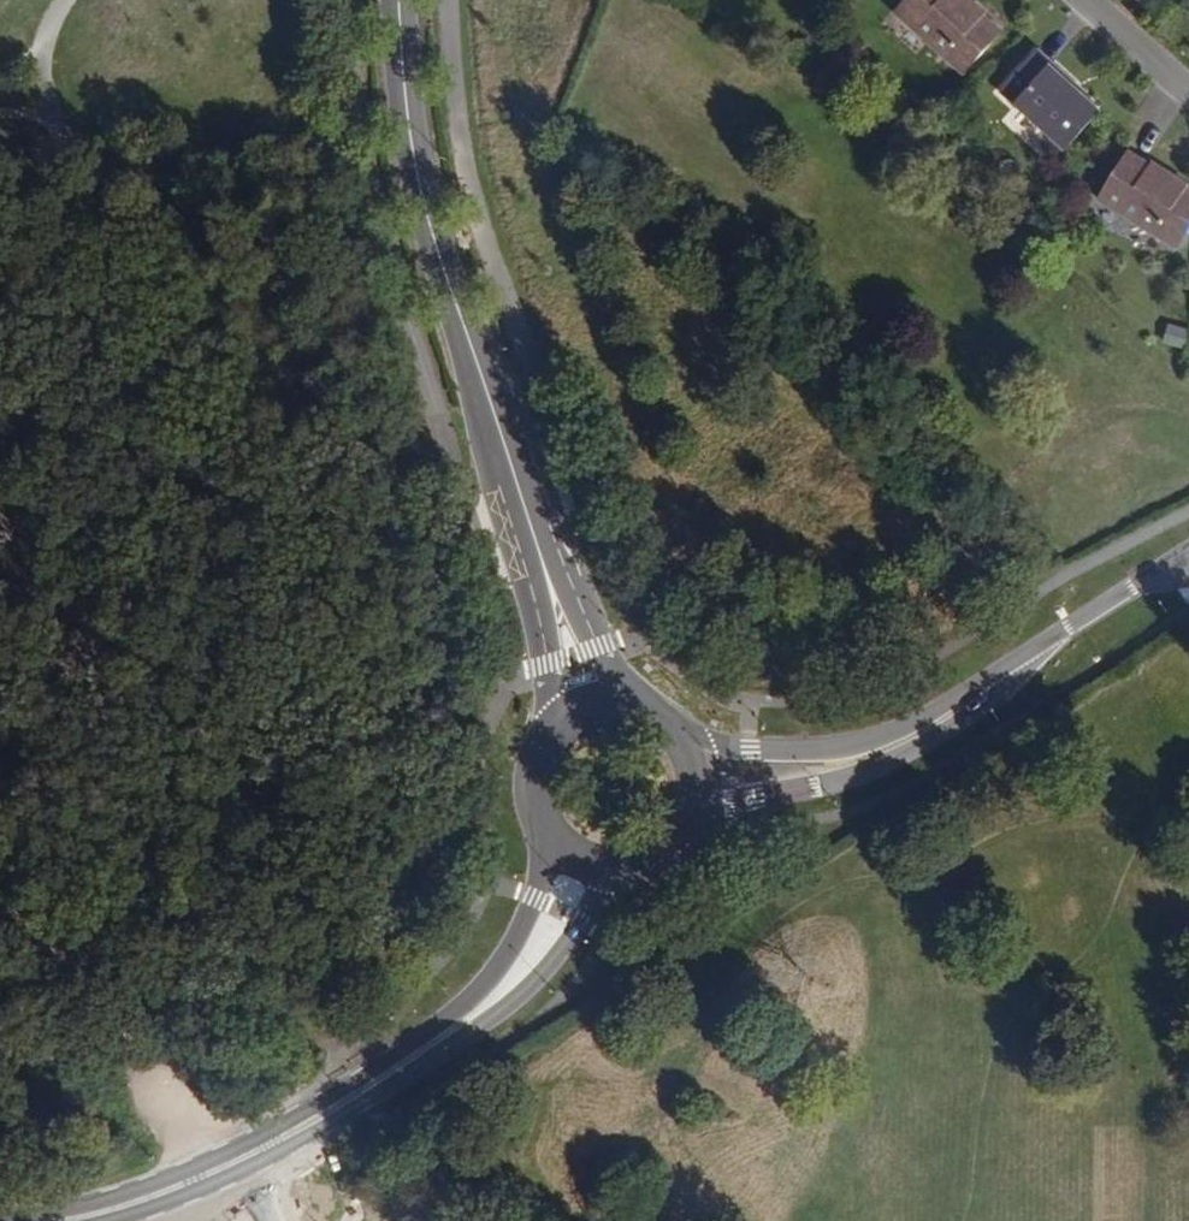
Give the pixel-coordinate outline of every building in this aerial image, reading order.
[(962,0),(907,0),(895,13),(963,73),(999,32),(962,0)] [(1088,92),(1042,50),(1037,56),(1083,98),(1088,92)] [(1083,98),(1037,56),(1003,93),(1067,150),(1100,113),(1083,98)] [(1132,154),(1101,201),(1177,251),(1188,231),(1188,191),(1132,154)] [(1188,334),(1188,330),(1167,325),(1163,344),(1185,350),(1188,334)]
